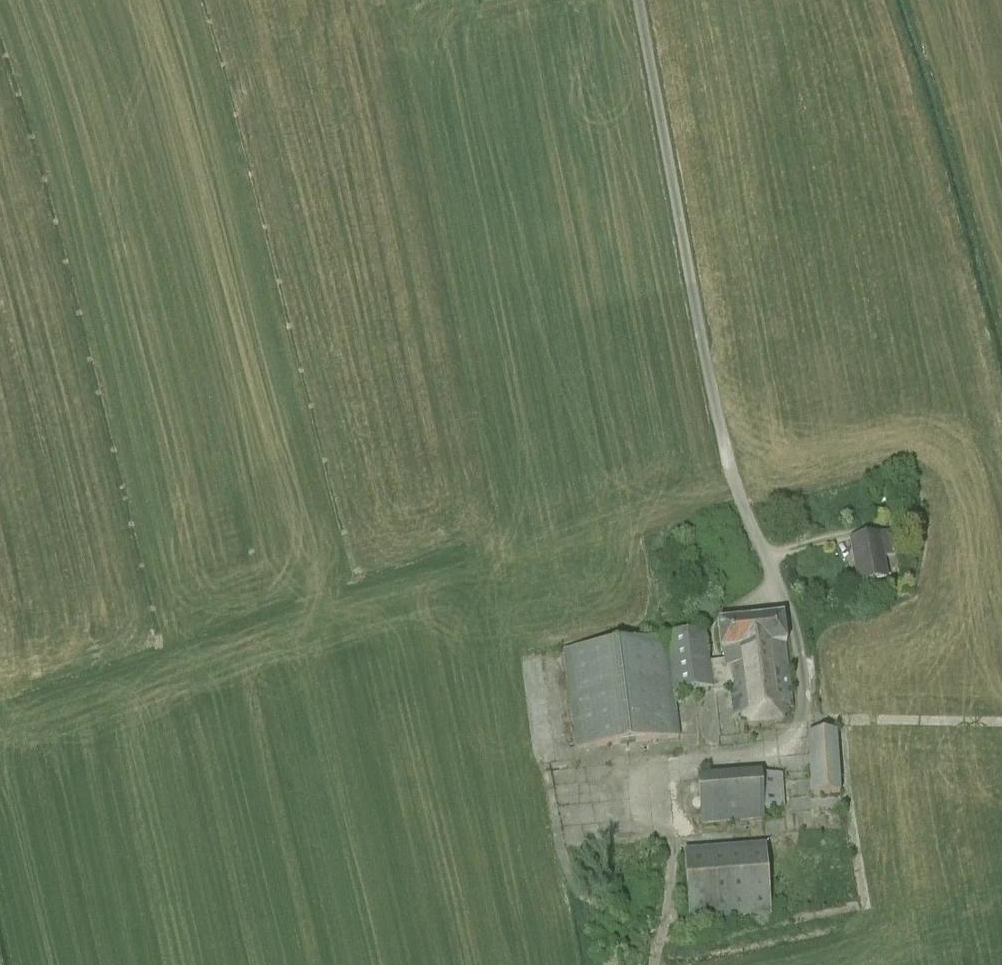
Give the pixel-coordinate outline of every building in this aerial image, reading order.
[(851,543),(858,585),(885,580),(882,559),(895,557),(891,536),(851,543)] [(717,627),(720,652),(723,652),(724,663),(725,668),(727,667),(730,689),(733,713),(734,718),(793,711),(785,646),(786,646),(783,618),(717,627)] [(705,634),(667,639),(562,652),(575,752),(679,739),(676,713),(674,695),(713,691),(709,665),(705,634)] [(808,736),(812,796),(840,794),(836,734),(808,736)] [(761,774),(697,779),(700,827),(764,822),(763,811),(784,810),(783,776),(761,777),(761,774)] [(687,907),(688,919),(689,923),(771,916),(765,848),(683,855),(687,907)]
